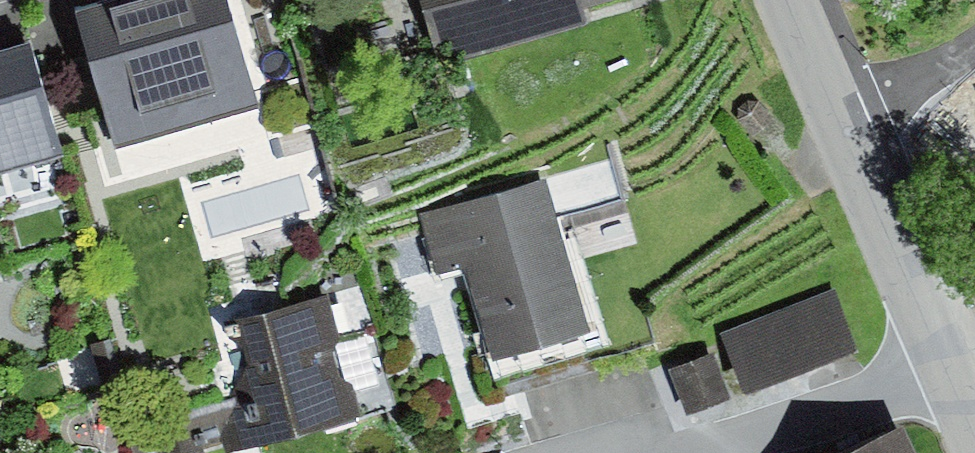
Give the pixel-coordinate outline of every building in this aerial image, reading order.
[(112,145),(256,103),(242,56),(226,0),(133,0),(74,17),(112,145)] [(242,56),(294,42),(283,0),(226,0),(242,56)] [(442,54),(590,12),(587,1),(587,0),(426,0),(442,54)] [(39,23),(0,34),(0,168),(53,154),(73,144),(39,23)] [(738,116),(753,132),(774,113),(760,97),(747,94),(738,103),(738,116)] [(53,154),(0,168),(0,194),(59,178),(53,154)] [(581,280),(550,174),(422,211),(437,263),(466,254),(475,288),(492,347),(592,318),(581,280)] [(835,286),(723,330),(743,382),(856,337),(835,286)] [(327,290),(241,311),(247,355),(234,391),(130,420),(139,452),(154,452),(245,429),(356,399),(327,290)] [(732,388),(715,346),(672,362),(688,405),(732,388)] [(904,413),(813,452),(922,452),(904,413)]
